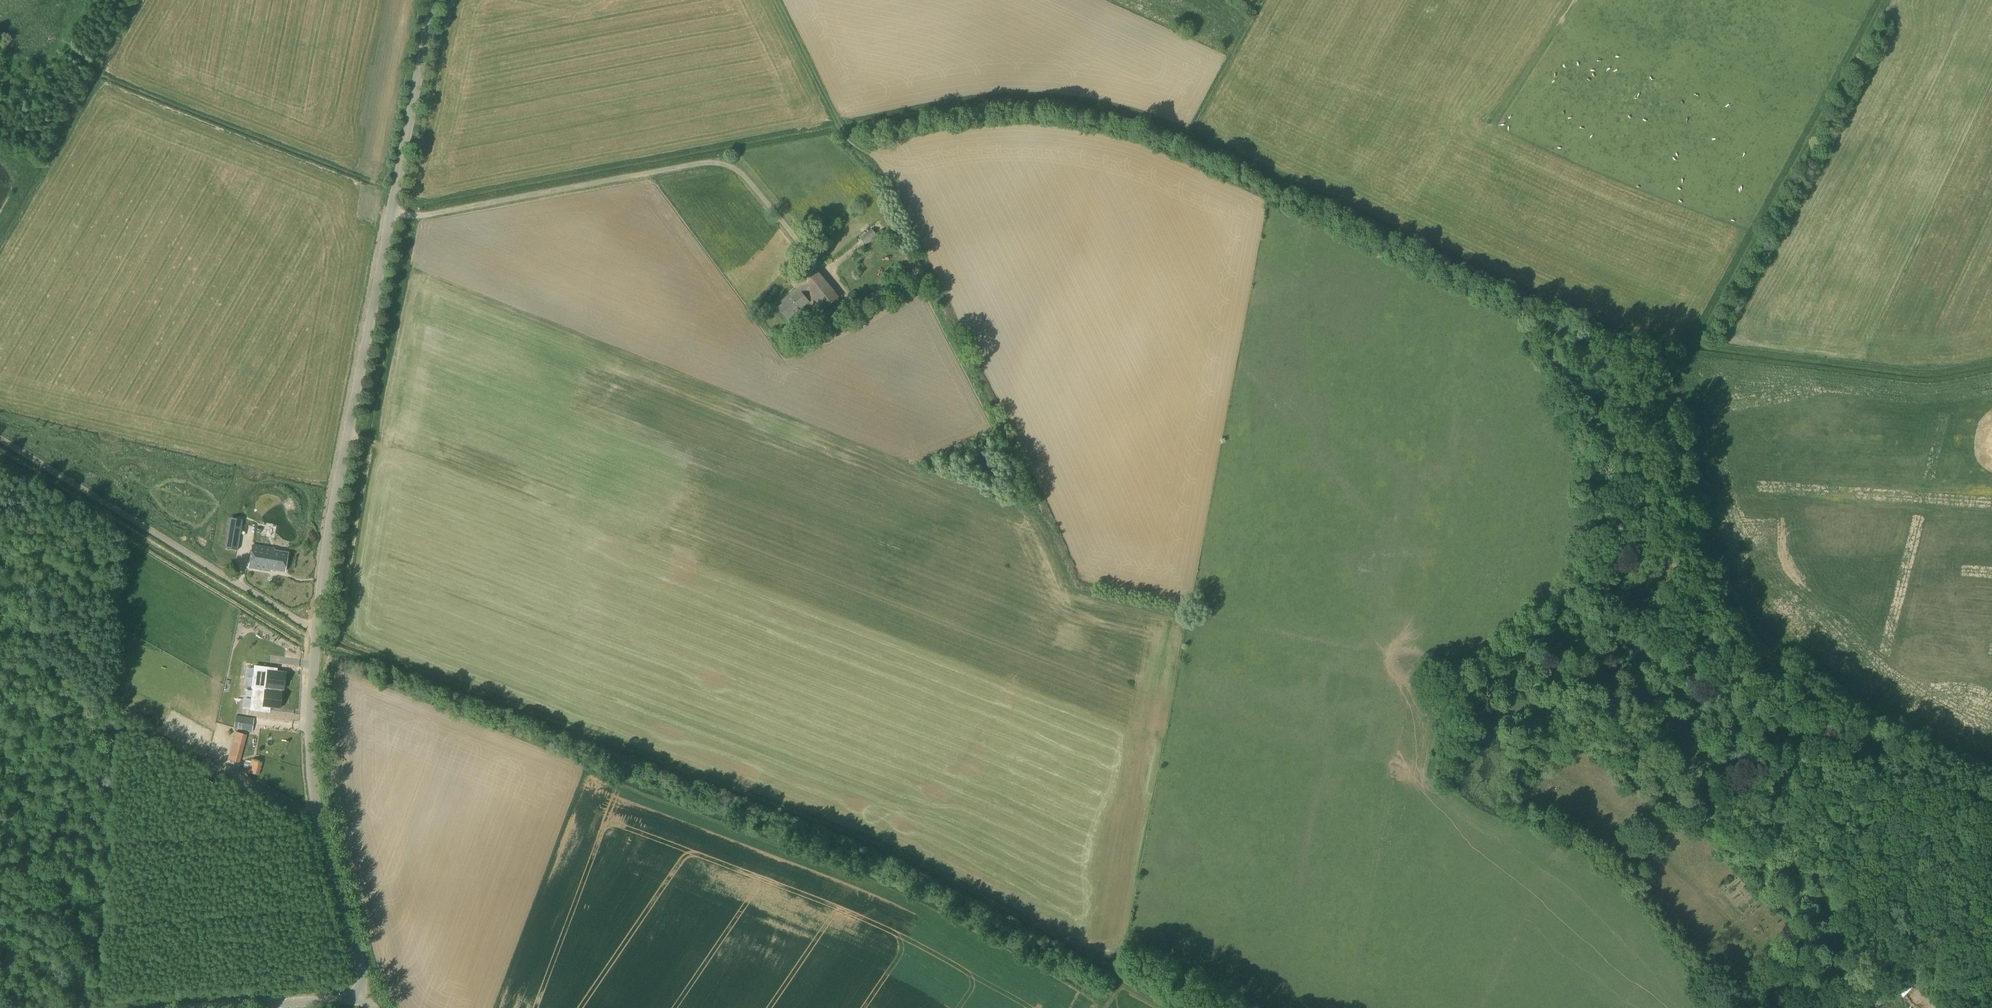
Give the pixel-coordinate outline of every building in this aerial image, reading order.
[(866,244),(876,235),(871,229),(860,238),(866,244)] [(830,256),(839,256),(838,236),(830,236),(830,256)] [(820,311),(837,298),(817,273),(783,300),(785,302),(778,308),(787,319),(811,300),(820,311)] [(229,518),(224,548),(237,550),(242,520),(229,518)] [(283,573),(286,554),(272,552),(273,550),(251,546),(247,568),(269,572),(270,570),(283,573)] [(266,674),(242,672),(240,684),(250,685),(249,690),(263,691),(264,688),(281,690),(283,674),(266,672),(266,674)] [(279,708),(280,693),(264,691),(262,706),(279,708)] [(231,701),(231,714),(241,714),(240,701),(231,701)] [(252,732),(254,719),(236,716),(234,729),(252,732)] [(240,763),(247,736),(235,733),(228,760),(240,763)] [(261,760),(254,758),(253,760),(250,759),(250,760),(249,760),(248,760),(248,761),(246,760),(246,761),(244,760),(242,771),(259,776),(263,763),(261,762),(261,760)] [(1866,1004),(1870,1007),(1881,1007),(1890,1000),(1884,993),(1876,1000),(1874,997),(1866,1004)]
